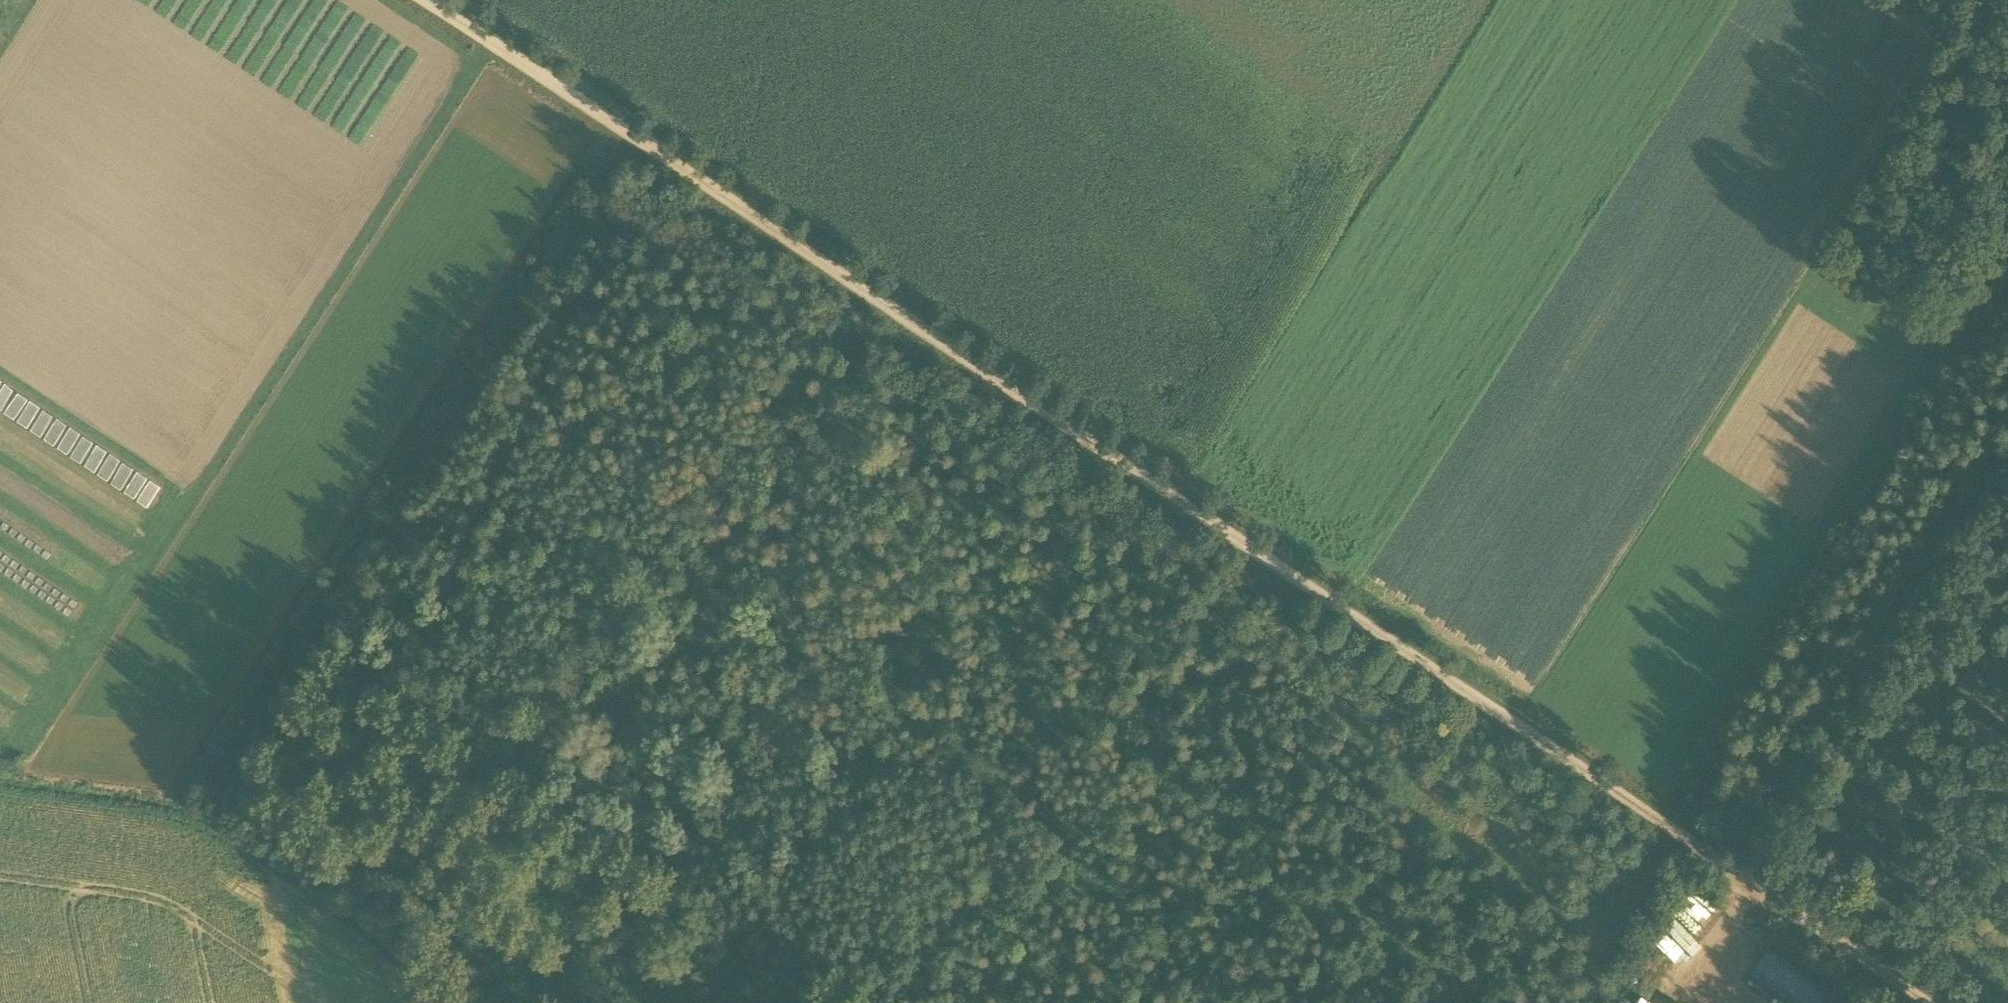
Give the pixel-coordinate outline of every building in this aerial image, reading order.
[(1750,976),(1793,1002),(1828,1002),(1834,994),(1767,950),(1750,976)]
